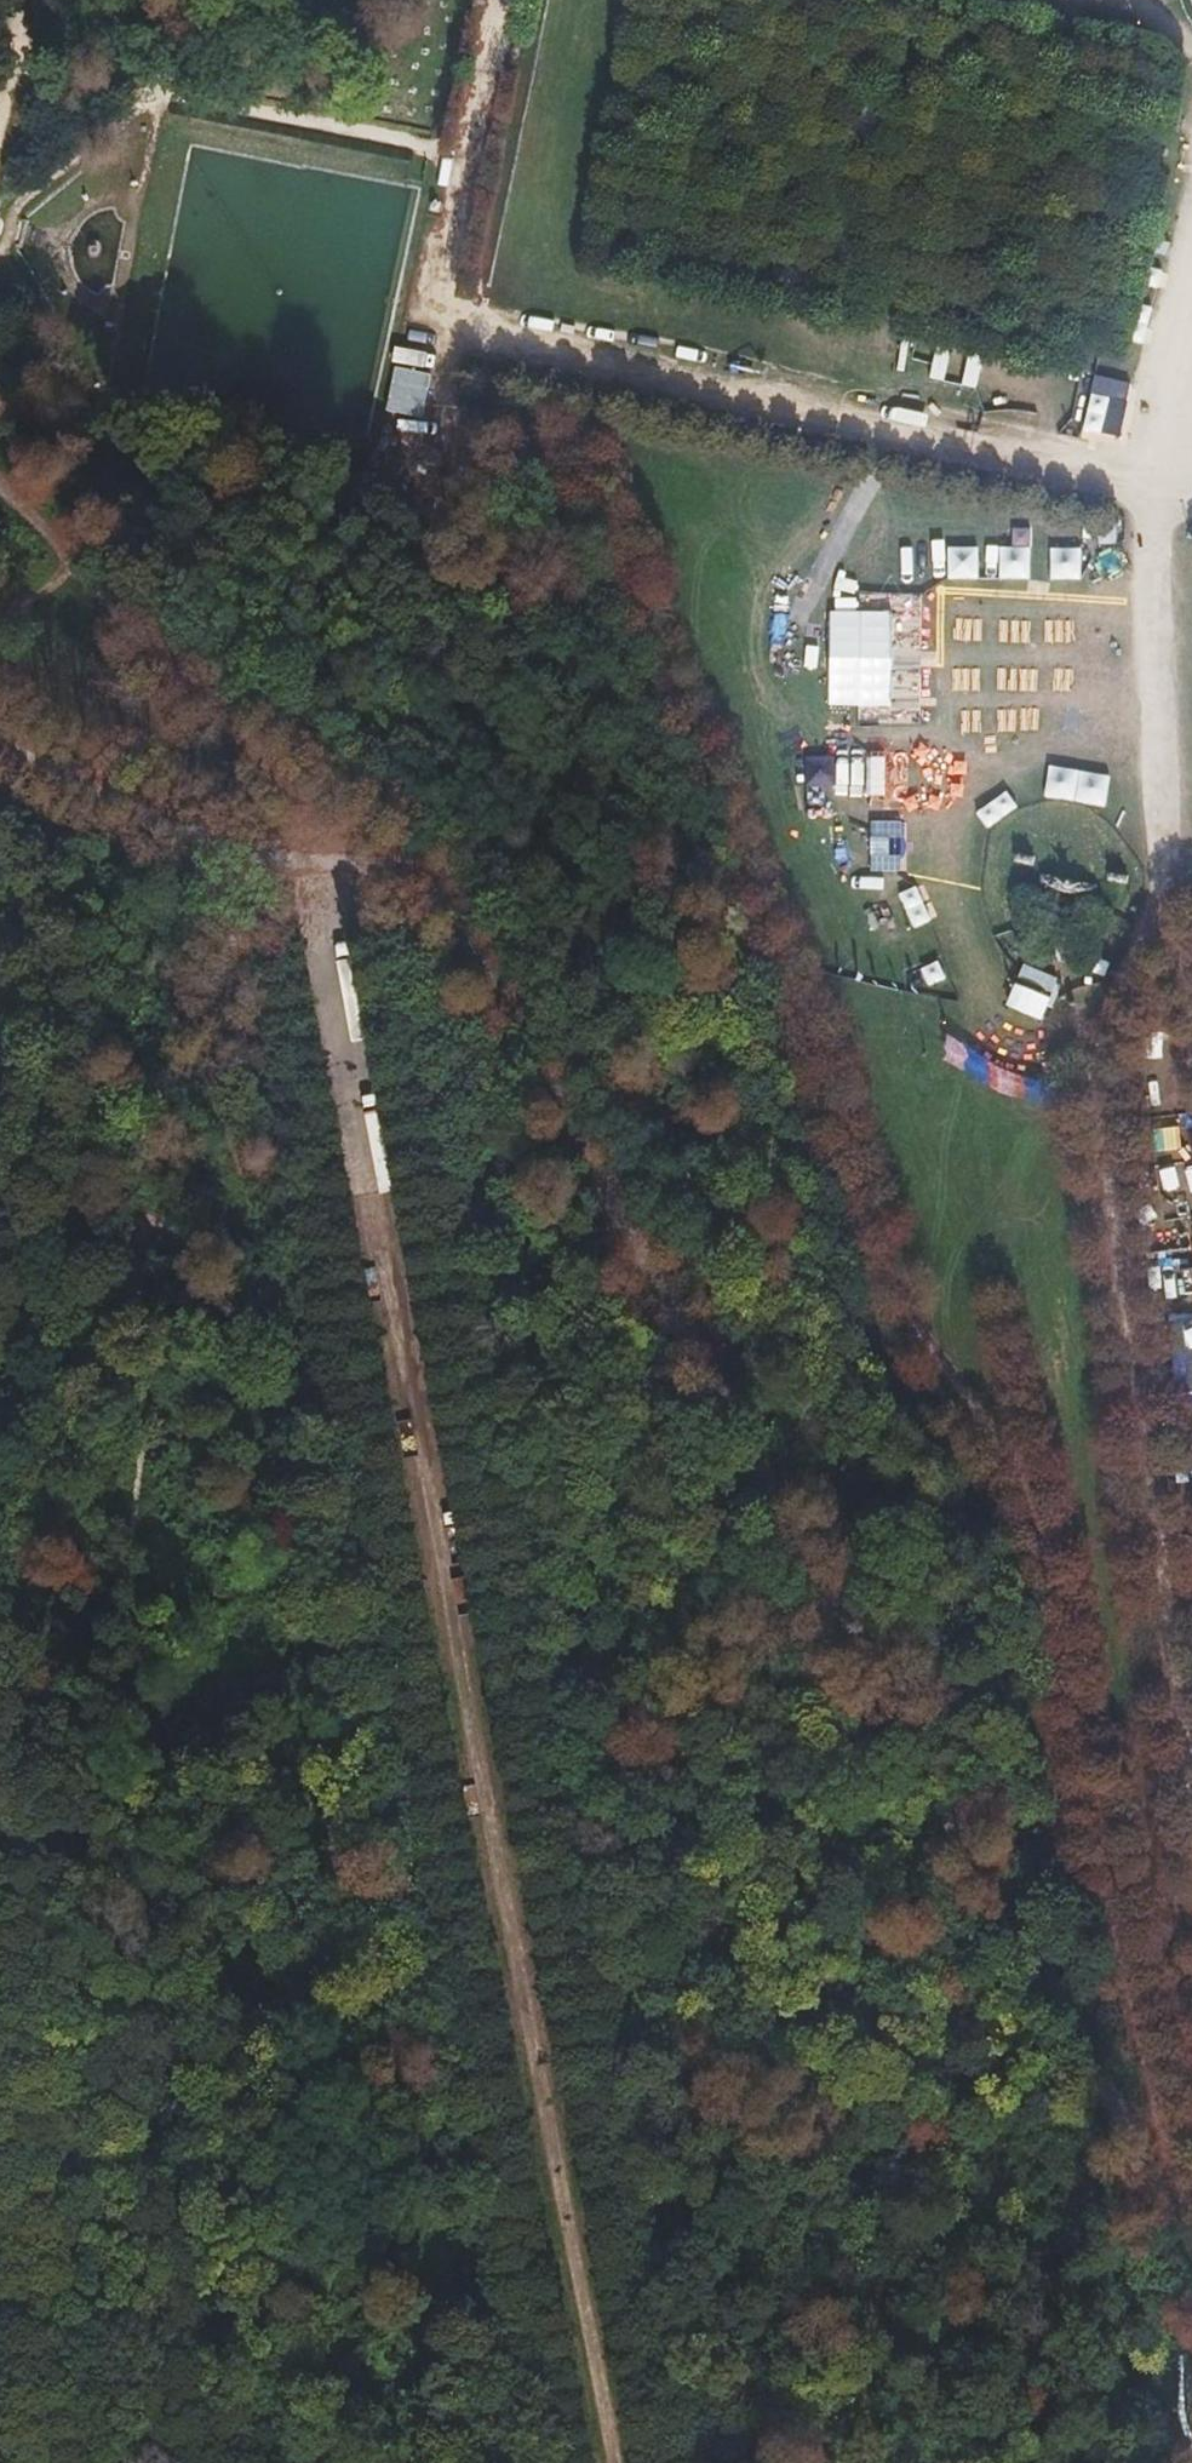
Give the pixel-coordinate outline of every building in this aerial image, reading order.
[(1034,854),(1011,850),(1009,861),(1032,865),(1034,854)] [(1128,875),(1105,869),(1102,878),(1125,884),(1128,875)] [(1095,882),(1038,871),(1035,885),(1093,896),(1095,882)]
